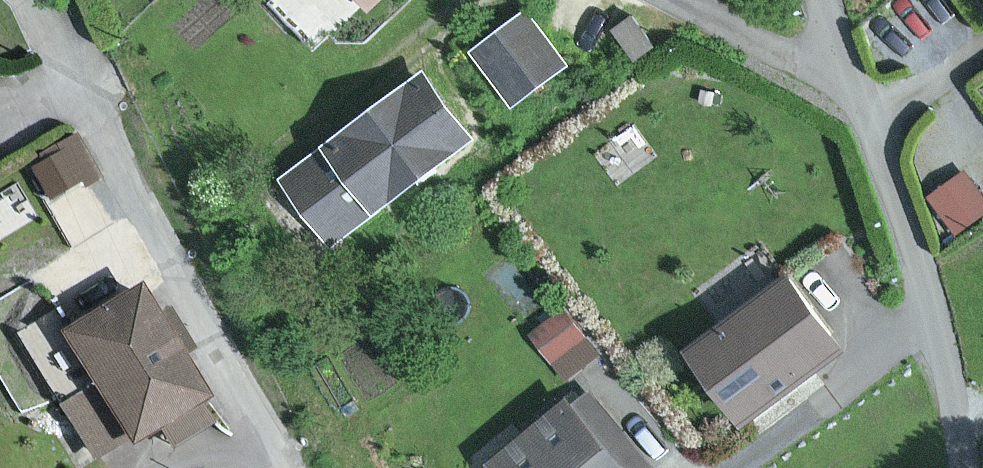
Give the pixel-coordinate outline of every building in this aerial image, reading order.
[(568,70),(527,13),(478,49),(520,105),(568,70)] [(478,135),(427,69),(290,175),(341,241),(478,135)] [(81,179),(64,151),(35,168),(52,196),(81,179)] [(968,171),(934,194),(959,231),(982,215),(982,193),(968,171)] [(851,342),(799,274),(701,348),(753,416),(851,342)] [(210,397),(140,284),(61,334),(92,382),(67,398),(100,449),(127,432),(135,443),(163,425),(175,444),(214,420),(203,401),(210,397)] [(593,352),(564,313),(538,332),(567,371),(593,352)] [(571,402),(488,467),(489,467),(624,467),(571,402)]
